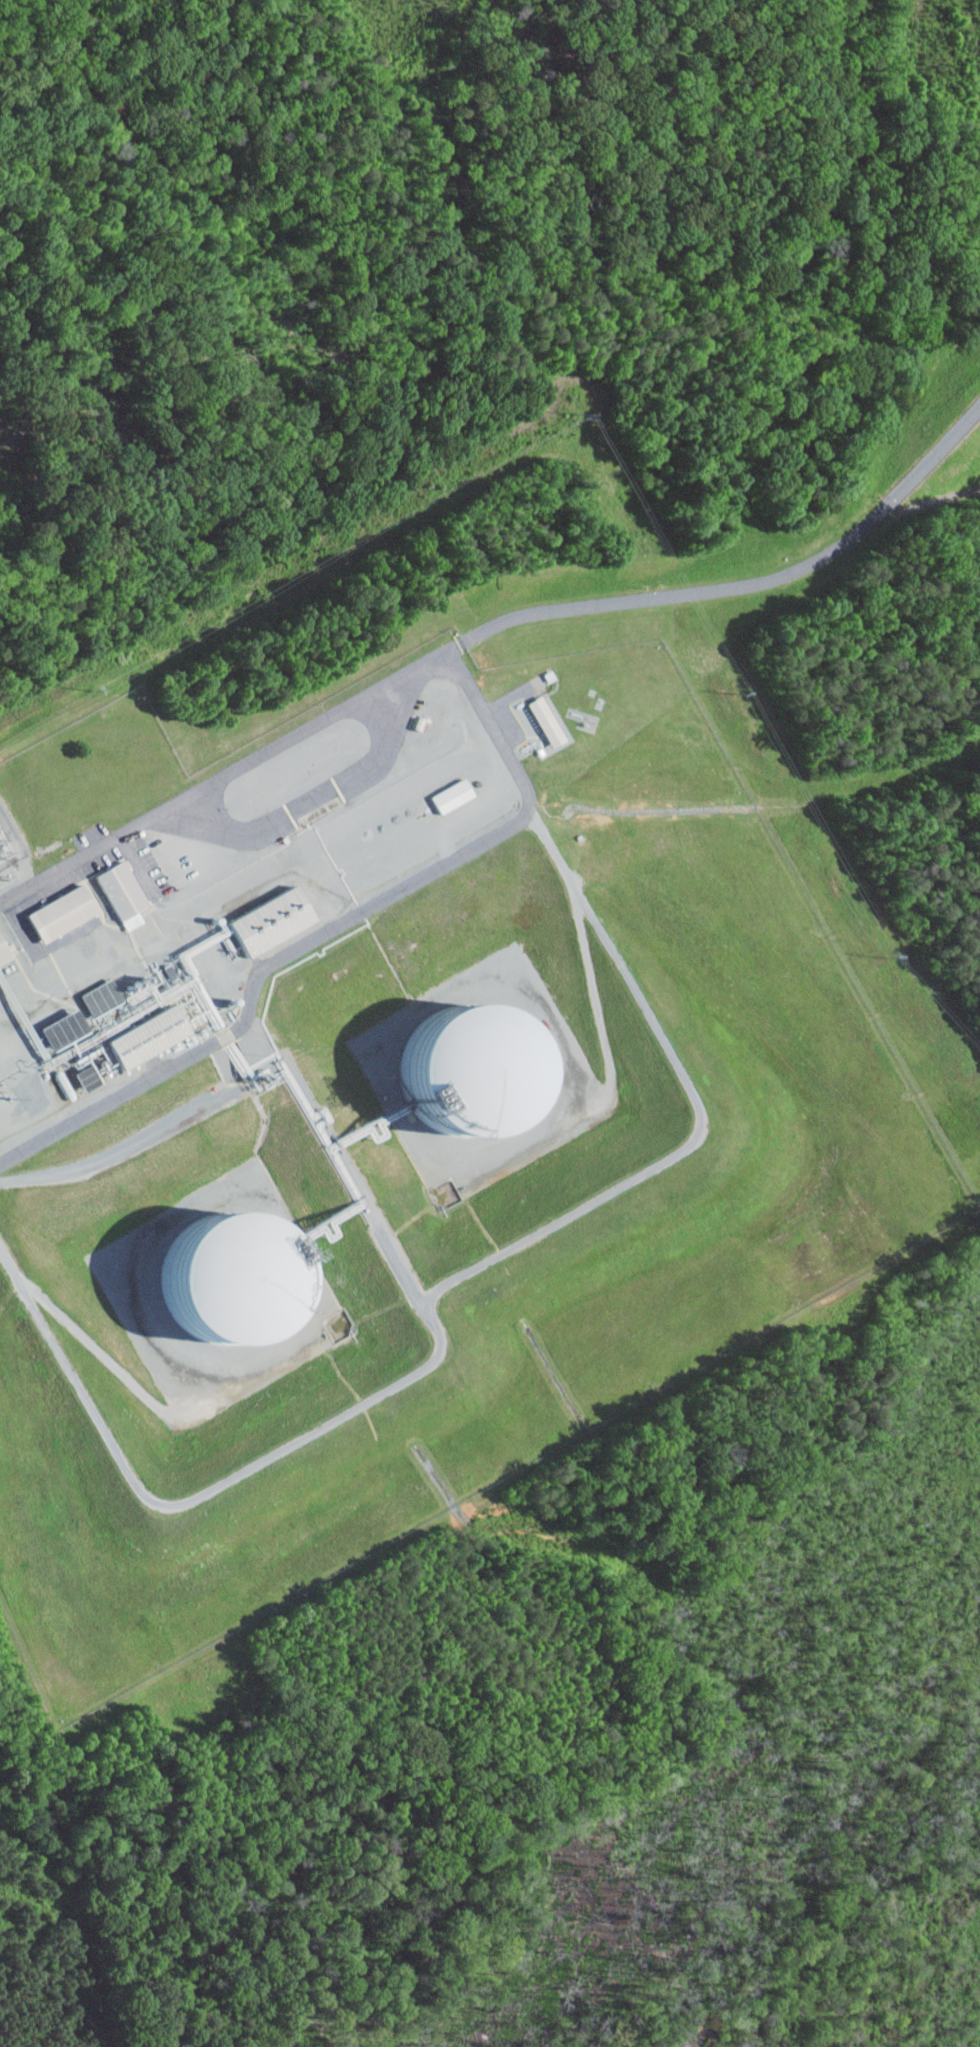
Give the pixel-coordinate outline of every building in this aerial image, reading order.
[(531,701),(551,746),(565,740),(546,694),(531,701)] [(433,794),(441,812),(476,796),(468,778),(433,794)] [(125,931),(144,922),(139,910),(148,905),(126,859),(97,873),(125,931)] [(99,913),(85,884),(27,911),(41,940),(99,913)] [(225,921),(226,922),(215,928),(220,938),(237,930),(249,955),(318,921),(300,884),(225,921)] [(14,958),(0,932),(0,965),(14,958)] [(126,1070),(185,1033),(195,1036),(198,1025),(205,1024),(204,1014),(215,1016),(216,1012),(230,1002),(225,994),(223,1004),(213,1006),(208,998),(209,993),(216,992),(210,983),(222,976),(215,965),(219,962),(209,960),(211,950),(187,954),(184,956),(180,973),(173,961),(156,972),(157,975),(155,985),(162,997),(169,996),(173,1002),(108,1042),(126,1070)] [(81,994),(93,1018),(125,1001),(113,977),(81,994)] [(2,1084),(51,1059),(26,1011),(41,1004),(0,990),(0,1084),(2,1084)] [(41,1026),(54,1051),(67,1045),(79,1069),(75,1071),(84,1091),(101,1083),(82,1043),(76,1046),(73,1040),(90,1032),(79,1008),(41,1026)]
